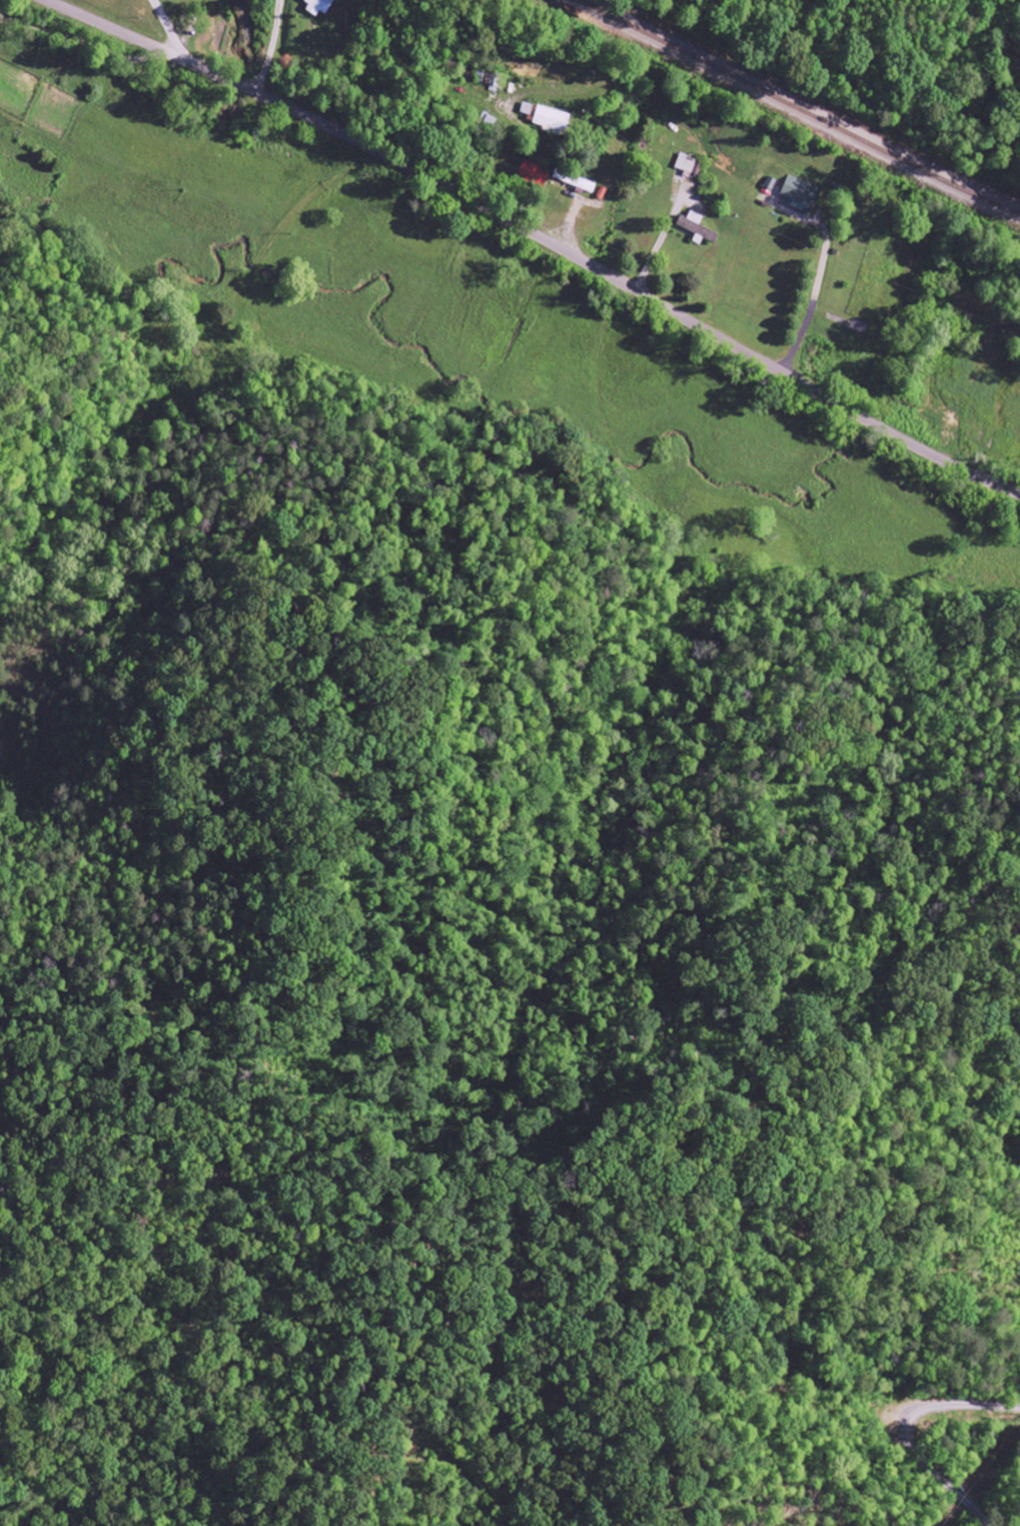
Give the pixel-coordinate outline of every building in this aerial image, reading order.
[(334,0),(309,0),(306,8),(328,17),(334,0)] [(522,113),(531,114),(533,104),(524,102),(522,113)] [(571,112),(538,107),(535,125),(568,130),(571,112)] [(675,168),(692,173),(697,159),(680,154),(675,168)] [(552,179),(595,191),(597,182),(554,170),(552,179)]
